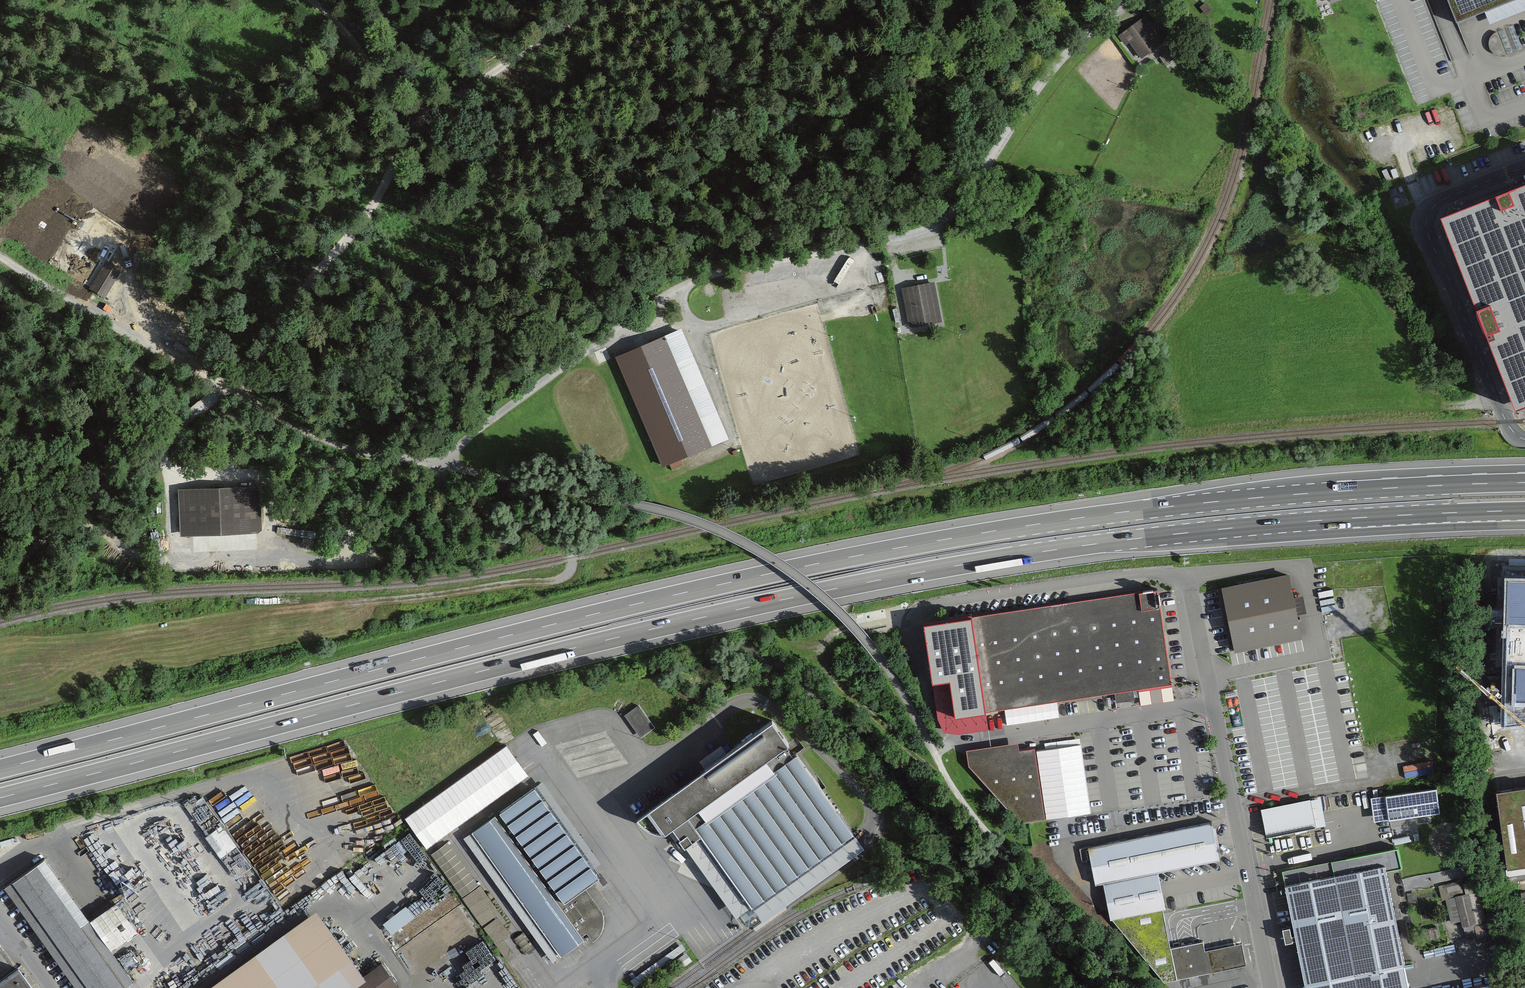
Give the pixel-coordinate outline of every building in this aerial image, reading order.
[(1458,23),(1518,0),(1449,0),(1458,23)] [(1164,42),(1146,17),(1121,35),(1126,43),(1132,40),(1144,57),(1164,42)] [(1172,48),(1160,58),(1167,67),(1179,58),(1172,48)] [(1445,219),(1522,411),(1524,410),(1524,187),(1445,219)] [(122,270),(108,261),(93,287),(106,295),(122,270)] [(936,285),(905,290),(911,327),(942,322),(936,285)] [(684,329),(619,357),(665,466),(731,439),(684,329)] [(260,489),(180,492),(182,535),(262,532),(260,489)] [(1506,580),(1503,730),(1524,727),(1524,580),(1506,580)] [(1291,581),(1216,596),(1228,656),(1302,641),(1291,581)] [(1175,686),(1162,592),(925,625),(935,691),(952,688),(956,717),(1175,686)] [(642,706),(628,716),(644,739),(658,729),(642,706)] [(855,836),(777,726),(643,821),(651,829),(663,835),(671,836),(678,831),(689,847),(705,836),(755,906),(855,836)] [(1023,743),(968,750),(970,766),(1021,823),(1047,820),(1038,750),(1024,752),(1023,743)] [(1437,786),(1371,795),(1375,820),(1440,810),(1437,786)] [(609,879),(543,788),(470,840),(557,961),(592,936),(597,942),(605,937),(608,927),(608,918),(606,911),(592,891),(609,879)] [(1310,797),(1261,807),(1266,834),(1315,824),(1310,797)] [(222,855),(237,845),(205,798),(201,801),(205,807),(206,806),(210,811),(198,819),(222,855)] [(1223,861),(1216,824),(1092,848),(1099,885),(1106,884),(1114,922),(1116,922),(1164,913),(1170,912),(1162,873),(1223,861)] [(9,890),(80,987),(131,987),(138,983),(50,861),(9,890)] [(1387,871),(1288,889),(1307,987),(1409,987),(1387,871)] [(1474,882),(1446,889),(1451,905),(1459,903),(1467,929),(1486,924),(1474,882)] [(393,932),(416,914),(407,903),(384,921),(393,932)] [(1116,922),(1165,980),(1177,978),(1182,977),(1202,973),(1246,964),(1241,942),(1205,949),(1203,940),(1196,941),(1176,945),(1171,946),(1164,913),(1116,922)] [(319,914),(217,987),(401,987),(385,966),(367,979),(319,914)] [(0,987),(37,987),(24,970),(0,987)]
